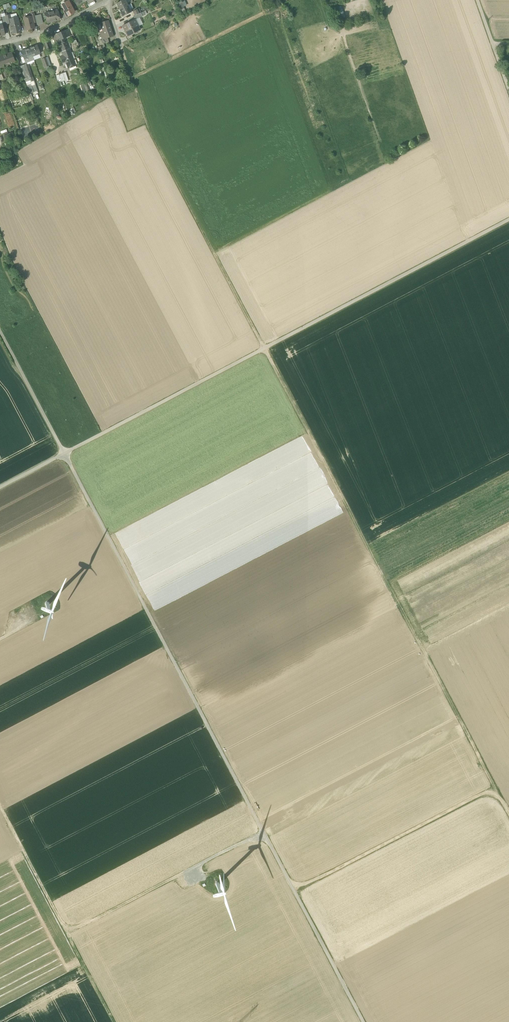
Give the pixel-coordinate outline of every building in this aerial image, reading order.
[(120,9),(126,5),(125,3),(126,2),(125,0),(121,0),(120,1),(121,2),(117,4),(120,9)] [(64,11),(67,16),(74,12),(71,6),(68,1),(62,4),(65,10),(64,11)] [(128,9),(126,5),(120,9),(123,16),(131,12),(130,10),(129,8),(128,9)] [(45,16),(47,23),(60,20),(59,15),(58,15),(57,11),(47,13),(46,12),(45,13),(44,14),(44,16),(45,16)] [(24,18),(27,30),(32,29),(32,28),(34,27),(33,23),(32,16),(31,16),(24,18)] [(10,23),(13,34),(21,32),(17,17),(11,19),(9,19),(10,23)] [(126,32),(128,36),(132,34),(140,29),(139,26),(135,19),(123,25),(125,30),(125,29),(127,32),(126,32)] [(108,21),(101,23),(103,31),(110,29),(108,21)] [(61,31),(64,38),(66,37),(69,36),(71,36),(68,29),(61,31)] [(112,36),(110,29),(103,31),(100,32),(102,39),(107,37),(112,36)] [(53,35),(55,42),(57,41),(64,38),(61,31),(53,35)] [(61,52),(70,49),(67,42),(66,37),(64,38),(57,41),(61,52)] [(37,45),(29,48),(32,56),(40,53),(37,45)] [(25,59),(32,56),(29,48),(22,50),(25,59)] [(76,65),(70,49),(61,52),(63,55),(60,56),(64,65),(66,64),(68,69),(69,68),(76,65)] [(0,67),(4,66),(3,64),(11,61),(11,63),(15,61),(12,52),(0,56),(0,67)] [(32,76),(30,72),(27,73),(24,65),(20,66),(25,79),(32,76)] [(0,75),(0,82),(1,84),(3,90),(9,87),(7,81),(5,82),(2,74),(0,75)] [(33,80),(32,76),(25,79),(27,86),(31,85),(30,82),(33,80)] [(34,84),(31,85),(27,86),(31,96),(37,94),(34,84)] [(12,132),(4,135),(6,140),(14,137),(12,132)]
